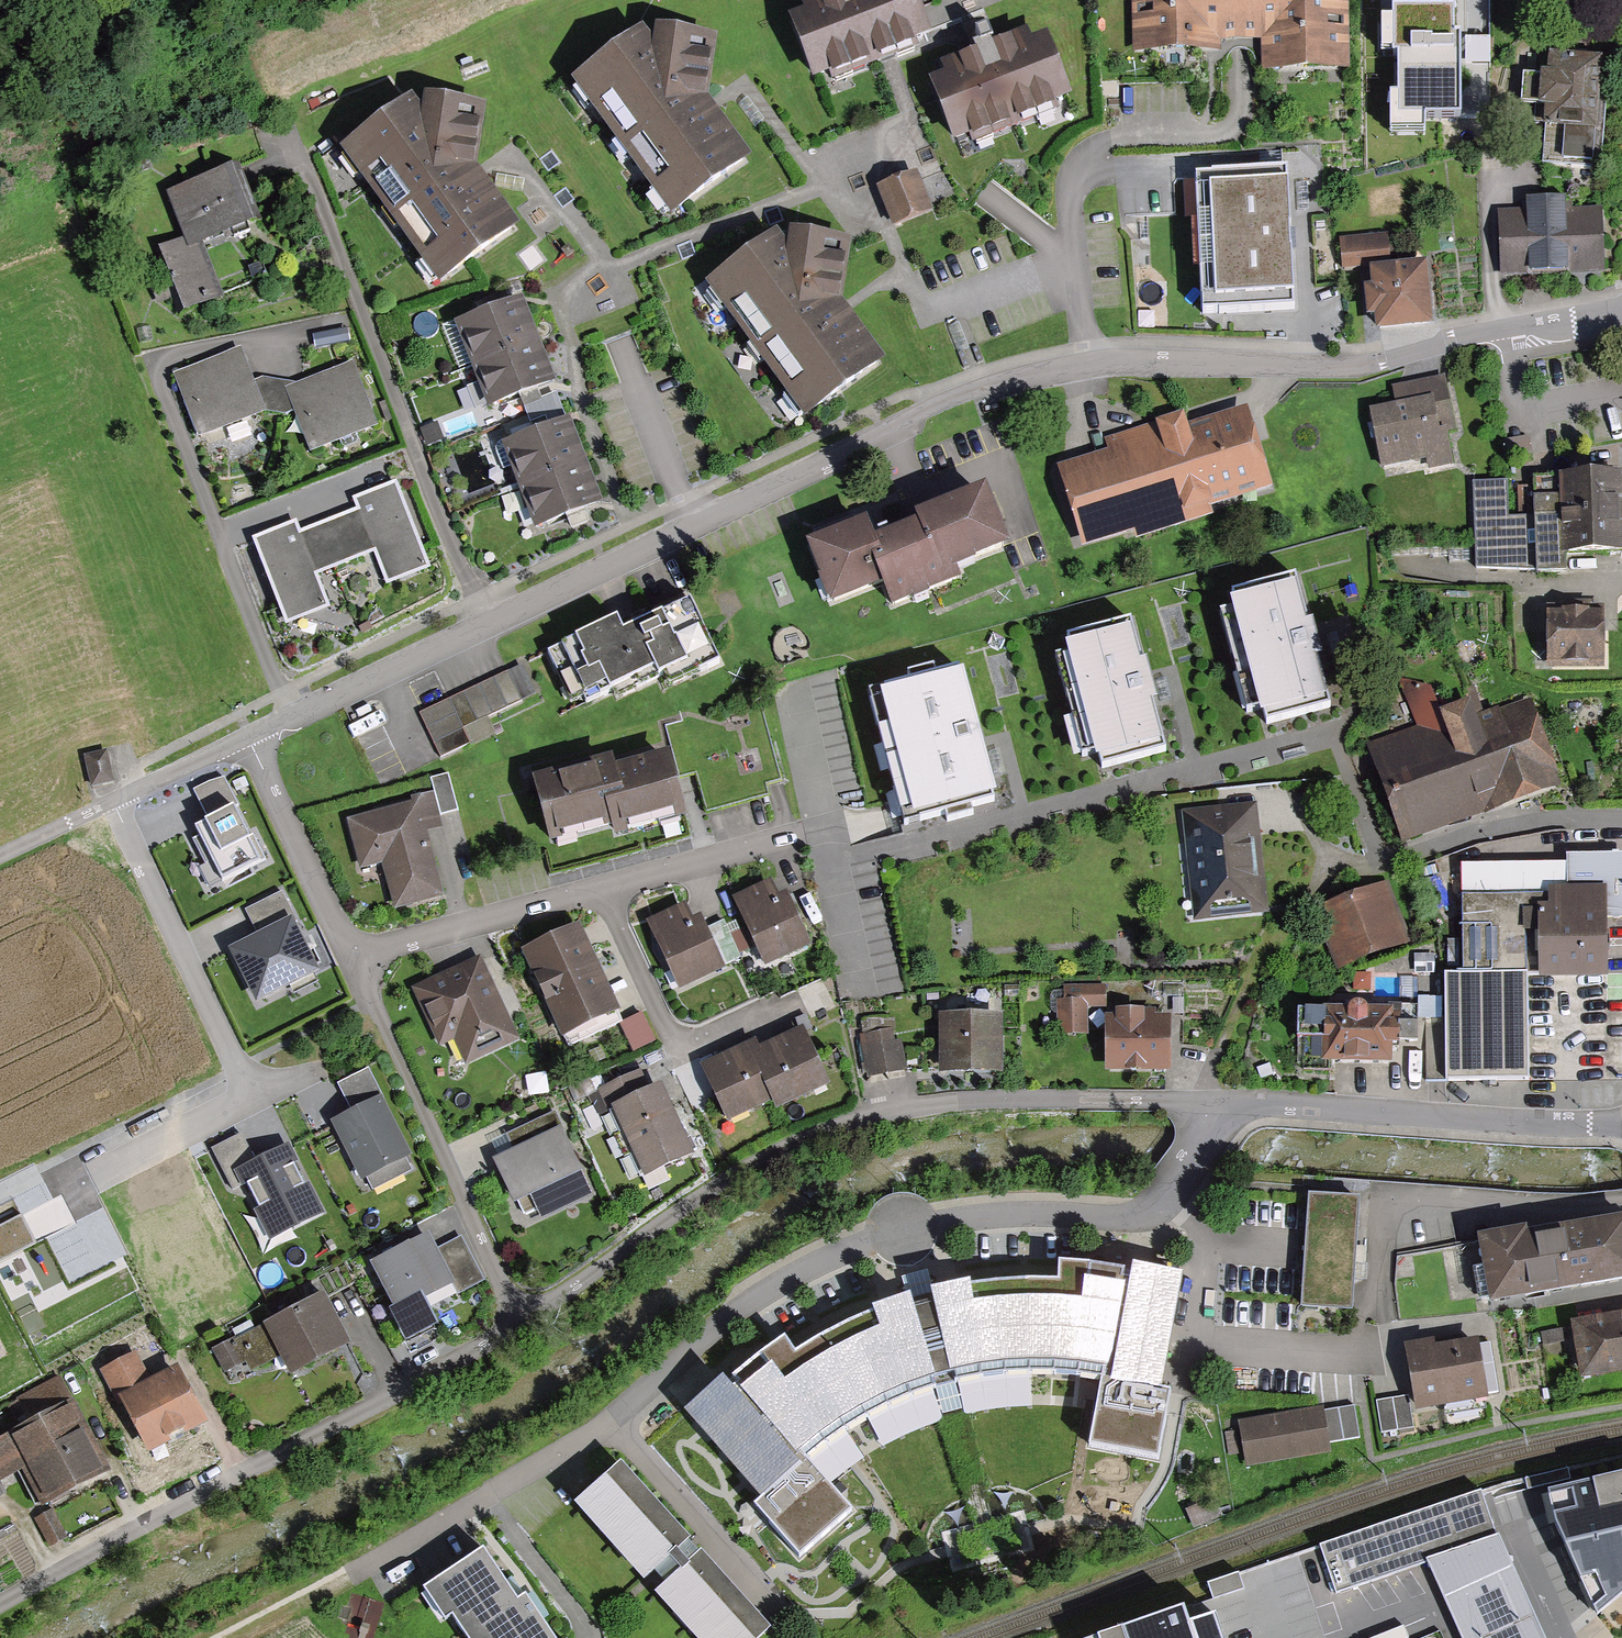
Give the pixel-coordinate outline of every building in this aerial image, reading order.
[(798,25),(822,88),(936,44),(919,0),(864,0),(798,25)] [(1140,59),(1224,59),(1224,46),(1268,46),(1268,74),(1348,73),(1347,0),(1140,0),(1140,59)] [(1453,2),(1395,2),(1395,12),(1383,12),(1383,44),(1399,44),(1399,89),(1392,89),(1392,122),(1423,122),(1423,107),(1458,107),(1458,30),(1453,30),(1453,2)] [(658,37),(580,92),(673,223),(751,169),(714,116),(727,51),(658,37)] [(1048,48),(932,91),(956,155),(1072,111),(1048,48)] [(1600,54),(1551,51),(1550,73),(1525,71),(1524,96),(1538,97),(1537,118),(1547,118),(1544,158),(1599,161),(1603,102),(1597,101),(1600,54)] [(425,108),(348,162),(440,293),(518,239),(481,187),(494,121),(425,108)] [(1285,172),(1198,177),(1204,313),(1292,309),(1285,172)] [(236,177),(172,200),(190,249),(165,259),(188,320),(223,307),(201,249),(255,229),(236,177)] [(919,184),(888,198),(904,234),(935,220),(919,184)] [(1609,213),(1504,217),(1506,276),(1611,273),(1609,213)] [(1389,235),(1340,239),(1342,270),(1392,265),(1389,235)] [(789,236),(712,290),(804,420),(881,366),(844,314),(857,249),(789,236)] [(1427,265),(1370,270),(1372,289),(1364,290),(1368,321),(1375,320),(1376,335),(1433,330),(1427,265)] [(518,306),(462,327),(477,366),(533,345),(518,306)] [(533,345),(477,366),(491,405),(548,384),(533,345)] [(245,358),(179,383),(203,444),(269,418),(245,358)] [(353,368),(291,393),(316,455),(378,430),(353,368)] [(1404,412),(1378,417),(1388,467),(1431,458),(1435,478),(1458,473),(1452,443),(1466,440),(1454,383),(1400,394),(1404,412)] [(1116,456),(1064,473),(1089,547),(1137,531),(1142,545),(1216,521),(1212,509),(1268,491),(1244,417),(1192,435),(1187,419),(1112,444),(1116,456)] [(565,428),(509,449),(524,487),(580,466),(565,428)] [(580,466),(524,487),(538,525),(594,504),(580,466)] [(1618,479),(1559,481),(1562,553),(1620,551),(1618,479)] [(1563,571),(1562,553),(1559,481),(1535,482),(1537,520),(1506,521),(1505,484),(1475,485),(1478,564),(1539,572),(1563,571)] [(358,512),(330,523),(345,563),(376,551),(388,584),(426,569),(394,486),(354,502),(358,512)] [(872,528),(813,550),(834,605),(882,586),(892,611),(964,583),(958,567),(1014,546),(993,492),(921,519),(927,532),(881,550),(872,528)] [(314,575),(345,563),(330,523),(298,535),(294,525),(253,541),(285,625),(327,609),(314,575)] [(1303,581),(1237,598),(1271,727),(1337,710),(1303,581)] [(624,625),(560,657),(587,710),(660,673),(670,693),(721,667),(692,609),(632,640),(624,625)] [(1607,612),(1550,611),(1549,667),(1606,668),(1607,612)] [(1137,626),(1070,643),(1103,770),(1170,753),(1137,626)] [(511,672),(420,717),(444,766),(481,749),(472,730),(527,703),(511,672)] [(964,675),(872,699),(907,828),(998,804),(964,675)] [(1482,712),(1372,749),(1405,847),(1563,793),(1537,718),(1490,735),(1482,712)] [(107,751),(84,757),(92,789),(115,783),(107,751)] [(668,759),(536,788),(550,850),(682,821),(668,759)] [(261,862),(224,781),(200,792),(214,824),(196,832),(211,863),(203,867),(212,885),(261,862)] [(453,785),(435,790),(445,824),(463,819),(453,785)] [(430,806),(351,828),(364,875),(383,869),(396,914),(441,901),(423,836),(438,832),(430,806)] [(1259,814),(1192,819),(1200,917),(1267,911),(1259,814)] [(1468,872),(1470,974),(1448,974),(1450,1088),(1621,1084),(1621,985),(1611,985),(1610,925),(1621,925),(1621,861),(1573,862),(1574,870),(1468,872)] [(774,886),(738,903),(769,969),(814,948),(791,900),(782,904),(774,886)] [(1392,888),(1324,915),(1345,968),(1413,942),(1392,888)] [(320,976),(298,933),(302,931),(283,893),(246,912),(259,937),(228,953),(257,1008),(320,976)] [(692,908),(653,926),(683,993),(742,966),(725,928),(705,937),(692,908)] [(580,931),(527,957),(569,1044),(623,1018),(580,931)] [(482,966),(421,994),(445,1048),(456,1043),(467,1066),(518,1042),(482,966)] [(1088,1007),(1066,1006),(1066,1040),(1088,1041),(1088,1007)] [(1398,1015),(1309,1013),(1308,1066),(1396,1068),(1398,1015)] [(1007,1020),(945,1020),(944,1076),(1006,1077),(1007,1020)] [(1173,1024),(1111,1027),(1112,1076),(1174,1074),(1173,1024)] [(896,1035),(862,1042),(869,1083),(904,1077),(896,1035)] [(799,1036),(758,1056),(766,1072),(759,1075),(771,1099),(776,1109),(824,1086),(799,1036)] [(730,1119),(771,1099),(759,1075),(766,1072),(758,1056),(753,1047),(706,1070),(730,1119)] [(399,1152),(361,1081),(341,1090),(355,1117),(326,1129),(352,1178),(399,1152)] [(639,1083),(608,1097),(646,1180),(697,1157),(666,1090),(646,1099),(639,1083)] [(557,1120),(496,1148),(532,1224),(593,1195),(557,1120)] [(271,1235),(321,1209),(288,1144),(237,1169),(271,1235)] [(1360,1206),(1313,1203),(1306,1310),(1353,1313),(1360,1206)] [(0,1226),(0,1259),(34,1242),(21,1215),(0,1226)] [(1581,1289),(1621,1282),(1621,1221),(1571,1230),(1581,1289)] [(1581,1289),(1571,1230),(1488,1245),(1498,1303),(1581,1289)] [(429,1241),(375,1271),(399,1314),(427,1299),(433,1309),(483,1281),(462,1243),(438,1257),(429,1241)] [(1160,1389),(1181,1272),(1134,1262),(1129,1293),(1115,1290),(1042,1285),(991,1286),(929,1299),(871,1315),(822,1339),(789,1359),(743,1397),(730,1382),(691,1416),(763,1496),(757,1502),(799,1548),(848,1506),(804,1458),(823,1443),(881,1401),(981,1369),(1054,1365),(1105,1371),(1092,1439),(1156,1451),(1167,1390),(1160,1389)] [(321,1298),(267,1328),(294,1378),(349,1348),(321,1298)] [(1578,1327),(1586,1374),(1621,1368),(1621,1319),(1578,1327)] [(1485,1341),(1411,1352),(1420,1412),(1494,1401),(1485,1341)] [(235,1346),(221,1354),(232,1374),(247,1366),(235,1346)] [(138,1359),(109,1376),(155,1456),(209,1424),(178,1371),(153,1385),(138,1359)] [(54,1383),(22,1402),(40,1431),(19,1445),(55,1504),(108,1471),(54,1383)] [(1323,1414),(1247,1427),(1254,1467),(1330,1454),(1323,1414)] [(581,1508),(700,1637),(770,1637),(776,1632),(625,1468),(581,1508)] [(1548,1492),(1555,1524),(1565,1549),(1597,1616),(1621,1595),(1621,1476),(1548,1492)] [(1496,1539),(1481,1496),(1322,1550),(1337,1594),(1496,1539)] [(1426,1566),(1443,1603),(1459,1637),(1542,1637),(1513,1574),(1498,1542),(1426,1566)] [(423,1597),(445,1630),(453,1624),(463,1637),(549,1637),(525,1602),(516,1608),(482,1557),(423,1597)] [(1214,1617),(1189,1625),(1184,1609),(1097,1637),(1221,1637),(1214,1617)]
